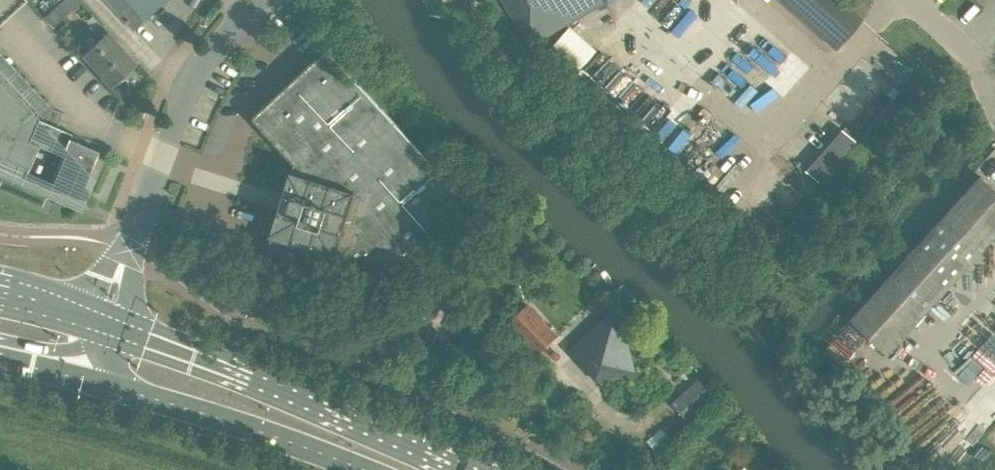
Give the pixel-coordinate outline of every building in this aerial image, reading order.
[(27,0),(0,0),(0,25),(27,0)] [(81,1),(80,0),(63,0),(59,3),(68,12),(81,1)] [(133,29),(165,0),(107,0),(133,29)] [(603,0),(508,0),(518,16),(537,42),(604,2),(603,0)] [(835,49),(863,18),(843,0),(781,0),(835,49)] [(46,15),(46,16),(54,25),(68,12),(59,3),(46,15)] [(545,53),(572,77),(596,50),(569,26),(545,53)] [(108,30),(84,53),(112,84),(137,62),(108,30)] [(375,290),(397,271),(403,278),(476,210),(327,49),(254,116),(294,160),(264,255),(375,290)] [(79,196),(99,149),(71,137),(73,133),(44,120),(36,111),(37,111),(0,71),(0,161),(79,196)] [(994,234),(994,188),(980,175),(850,319),(887,353),(994,234)] [(526,306),(509,323),(537,351),(554,334),(526,306)] [(456,342),(467,348),(471,338),(480,342),(486,329),(443,308),(436,321),(460,332),(457,341),(456,342)] [(624,331),(607,312),(566,350),(595,380),(636,371),(624,331)] [(419,323),(412,339),(444,354),(451,338),(419,323)] [(715,396),(698,378),(672,403),(688,421),(715,396)]
